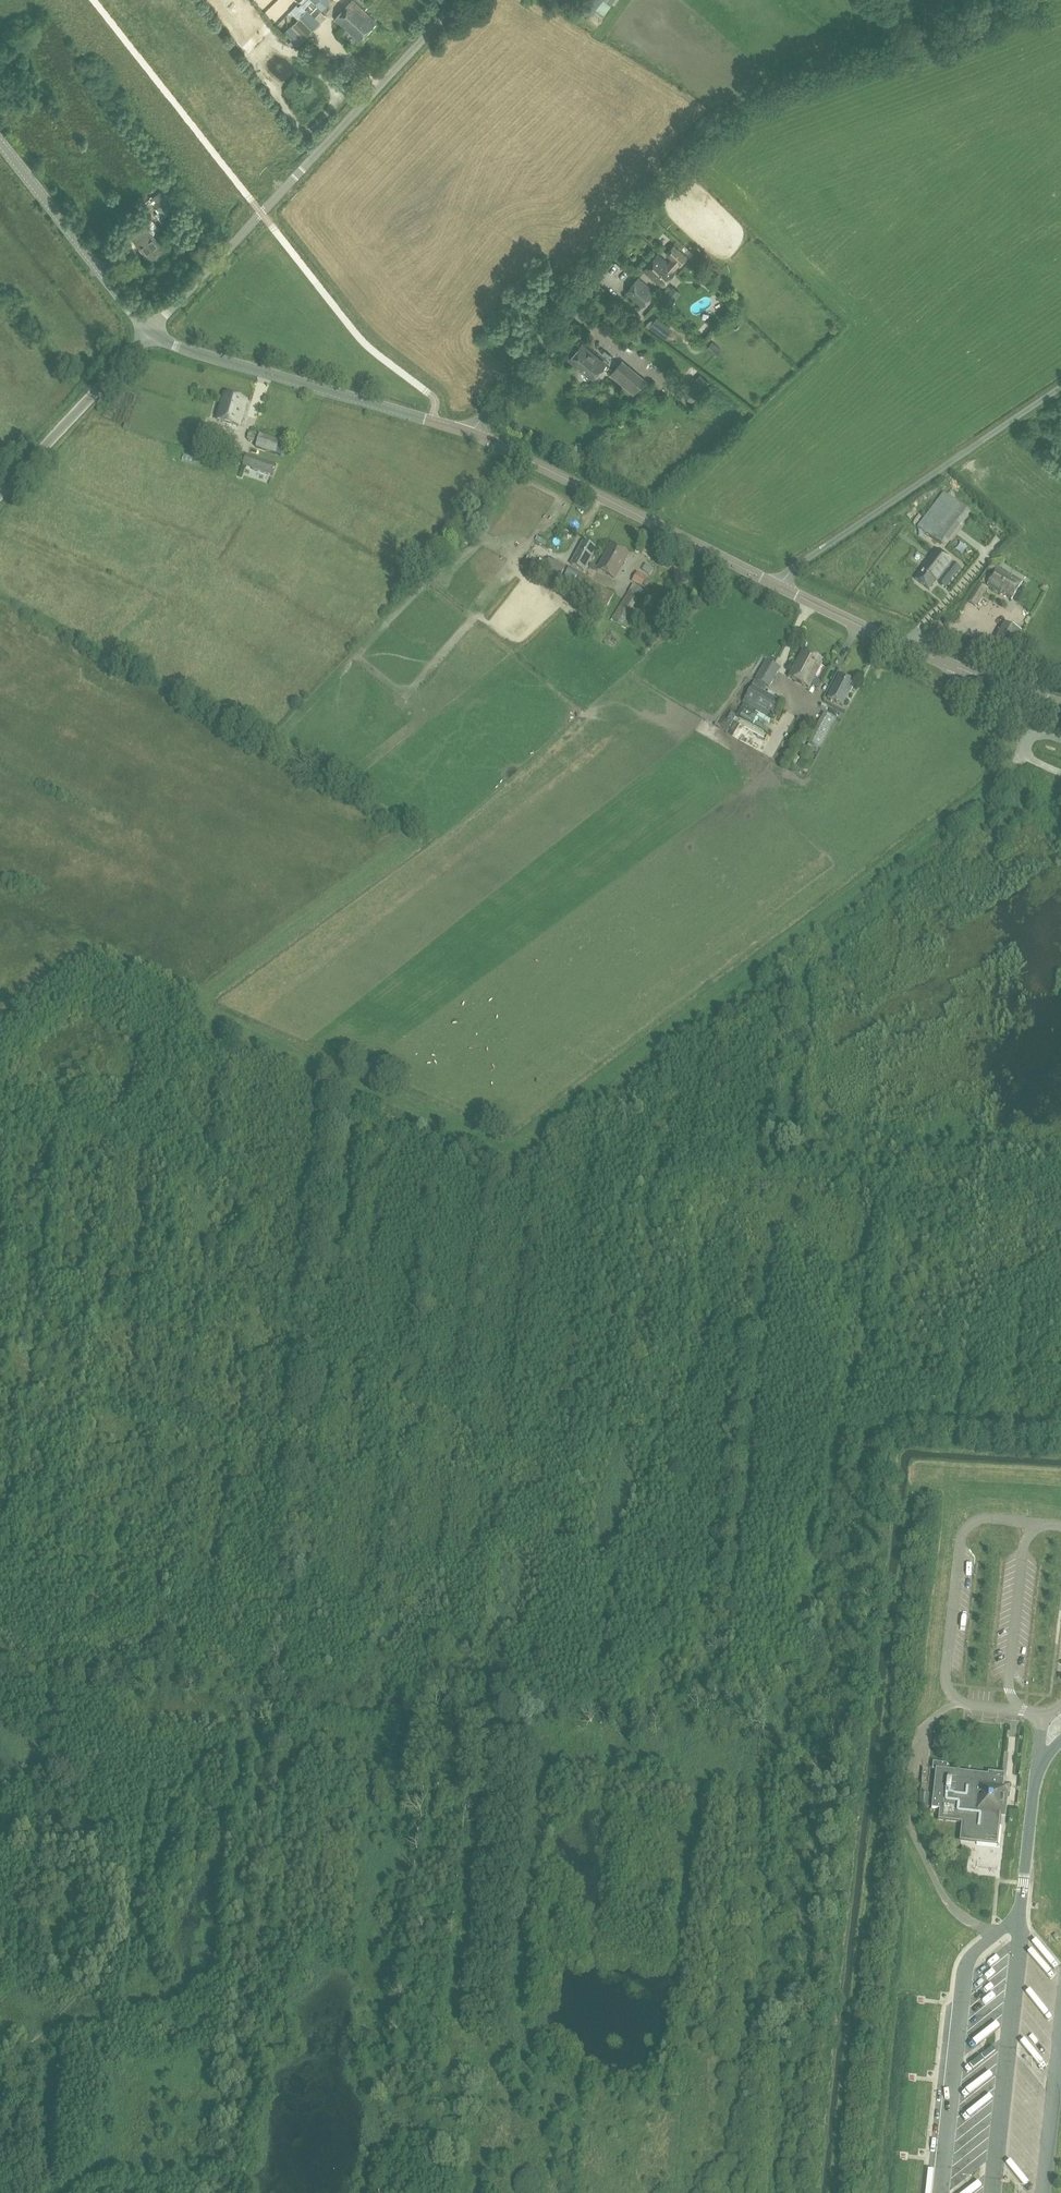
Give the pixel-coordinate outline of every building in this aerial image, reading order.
[(301,15),(300,17),(312,30),(320,23),(325,17),(320,11),(322,9),(312,0),(308,4),(305,1),(296,10),(301,15)] [(322,9),(330,1),(328,0),(312,0),(322,9)] [(335,19),(359,41),(376,22),(353,0),(352,0),(335,19)] [(580,6),(592,14),(602,0),(584,0),(580,6)] [(300,19),(292,27),(285,32),(297,45),(312,31),(300,19)] [(153,204),(159,211),(176,198),(171,190),(153,204)] [(143,222),(128,233),(149,259),(163,248),(143,222)] [(677,270),(676,269),(679,266),(680,266),(688,257),(674,244),(666,254),(671,259),(668,263),(658,254),(644,270),(663,286),(677,270)] [(642,307),(655,292),(638,278),(626,293),(642,307)] [(661,298),(670,306),(680,294),(671,286),(661,298)] [(650,327),(666,339),(673,329),(657,317),(650,327)] [(705,349),(714,357),(721,350),(711,341),(705,349)] [(582,343),(569,358),(592,378),(605,363),(582,343)] [(609,376),(633,396),(646,381),(622,360),(609,376)] [(223,394),(216,419),(239,426),(247,401),(223,394)] [(257,442),(256,447),(276,454),(280,441),(260,434),(249,431),(247,439),(257,442)] [(196,456),(184,453),(181,461),(194,464),(196,456)] [(247,454),(243,466),(272,476),(276,464),(247,454)] [(971,513),(943,492),(917,527),(945,548),(971,513)] [(584,572),(588,564),(596,548),(583,541),(575,557),(571,565),(584,572)] [(628,554),(611,544),(598,569),(615,579),(628,554)] [(960,568),(953,562),(935,549),(920,568),(923,570),(915,579),(929,590),(936,581),(945,588),(960,568)] [(566,567),(555,560),(549,570),(560,577),(566,567)] [(1023,581),(998,566),(987,585),(1012,599),(1023,581)] [(583,596),(593,580),(570,567),(561,583),(583,596)] [(640,586),(645,577),(637,573),(633,581),(640,586)] [(593,581),(593,580),(583,596),(606,609),(614,593),(593,581)] [(988,589),(978,583),(967,601),(968,602),(968,603),(975,608),(976,607),(977,607),(988,589)] [(628,592),(613,616),(610,621),(621,627),(643,590),(633,584),(628,592)] [(572,621),(578,625),(583,618),(577,614),(572,621)] [(996,642),(1010,650),(1021,630),(1007,622),(996,642)] [(843,660),(848,650),(843,648),(838,657),(843,660)] [(821,680),(815,677),(824,661),(803,650),(788,677),(809,688),(811,685),(817,688),(821,680)] [(770,688),(781,668),(766,660),(755,679),(770,688)] [(840,675),(827,698),(843,706),(855,683),(840,675)] [(772,719),(781,702),(752,685),(742,702),(772,719)] [(819,749),(829,732),(836,719),(826,713),(819,726),(809,743),(819,749)] [(805,777),(805,776),(814,762),(803,755),(794,770),(805,777)] [(962,1822),(960,1840),(977,1842),(977,1843),(998,1846),(1002,1816),(1006,1817),(1007,1804),(1008,1792),(1010,1792),(1011,1783),(1005,1783),(1006,1772),(987,1770),(987,1773),(960,1770),(960,1771),(947,1770),(948,1763),(933,1761),(933,1769),(936,1769),(932,1808),(940,1809),(939,1819),(962,1822)] [(930,1793),(920,1792),(919,1807),(928,1808),(930,1793)]
